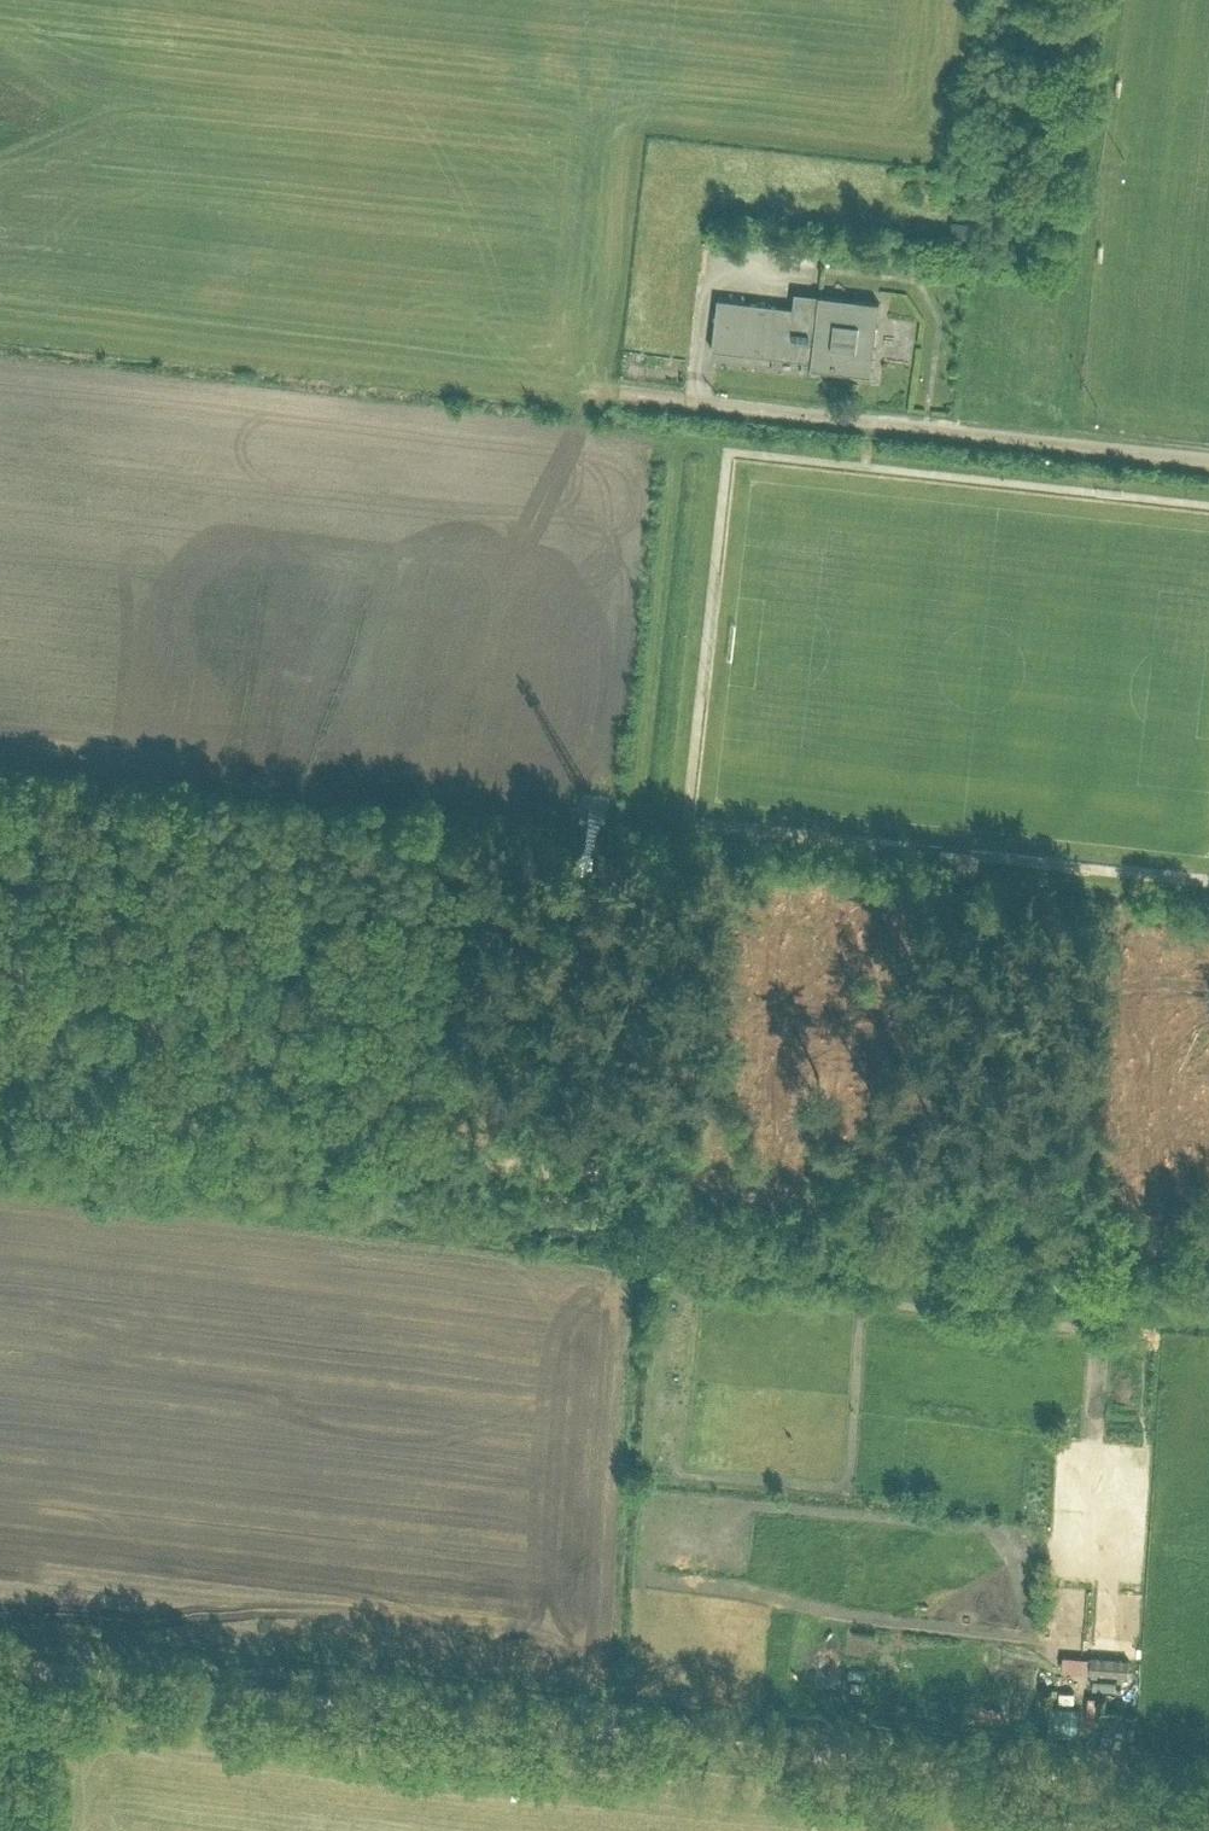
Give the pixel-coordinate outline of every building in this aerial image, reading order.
[(883,301),(882,301),(885,334),(890,334),(892,350),(909,348),(906,310),(899,310),(897,290),(882,291),(883,301)] [(800,362),(799,374),(809,375),(809,370),(869,377),(877,304),(816,297),(814,312),(714,301),(709,353),(800,362)] [(900,403),(902,356),(874,356),(873,402),(900,403)] [(1129,1657),(1090,1654),(1089,1671),(1127,1674),(1129,1657)] [(1112,1701),(1111,1678),(1096,1679),(1097,1702),(1112,1701)]
